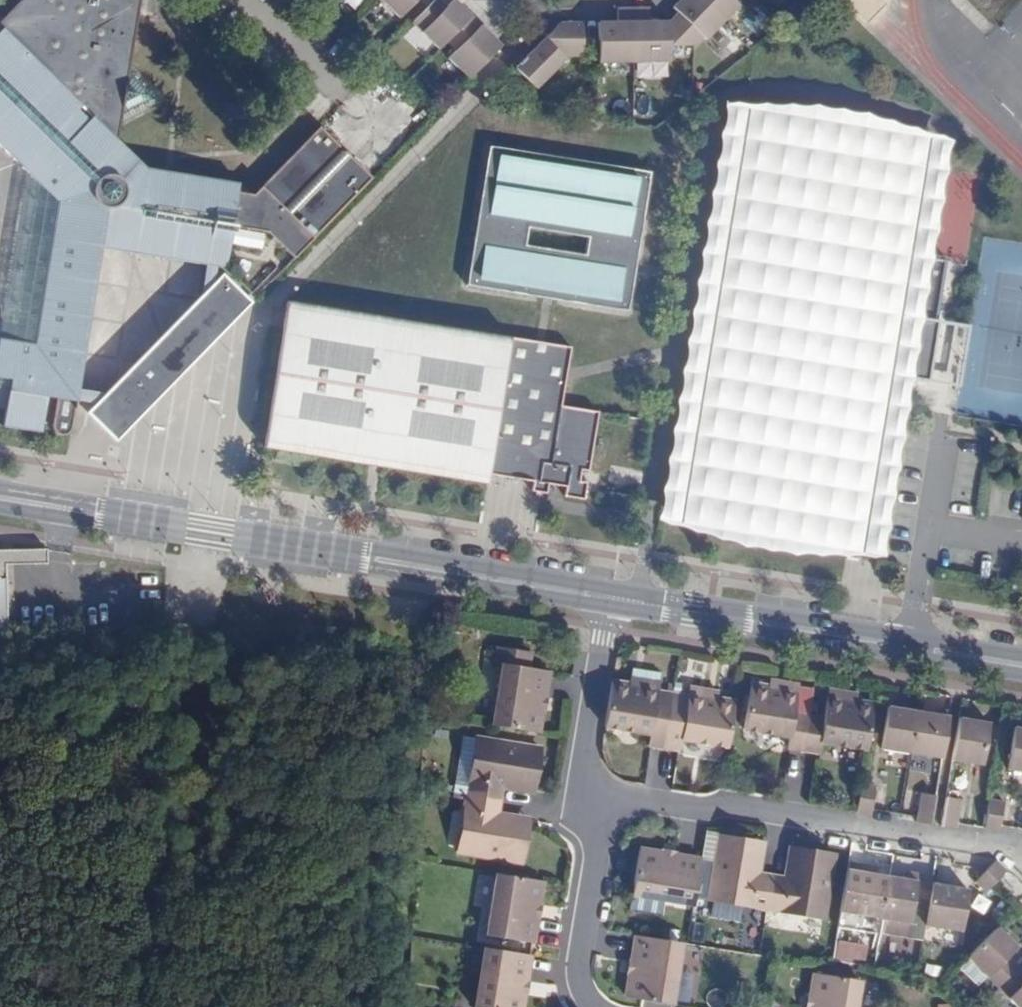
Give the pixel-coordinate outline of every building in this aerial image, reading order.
[(251,295),(276,268),(280,272),(372,178),(320,127),(258,191),(237,187),(237,183),(177,173),(166,172),(147,168),(118,141),(121,126),(170,100),(131,61),(138,22),(141,0),(22,0),(0,22),(0,146),(26,172),(57,202),(34,344),(0,339),(0,409),(4,410),(2,426),(40,432),(43,416),(52,417),(51,424),(52,430),(55,434),(59,436),(64,435),(71,428),(100,248),(223,268),(251,295)] [(400,18),(414,4),(418,0),(381,0),(400,18)] [(472,16),(455,0),(454,0),(447,7),(440,0),(435,0),(422,13),(413,22),(440,49),(447,42),(472,16)] [(722,23),(701,0),(680,0),(672,8),(677,13),(669,22),(669,46),(695,46),(703,38),(705,41),(722,23)] [(722,23),(739,6),(732,0),(701,0),(722,23)] [(634,62),(634,9),(618,8),(618,22),(598,22),(599,62),(634,62)] [(650,8),(634,9),(634,62),(669,62),(669,46),(669,22),(650,22),(650,8)] [(502,46),(472,16),(447,42),(456,51),(449,58),(470,79),(502,46)] [(561,22),(545,38),(566,59),(570,59),(570,56),(584,56),(583,22),(561,22)] [(566,59),(545,38),(515,69),(536,90),(566,59)] [(931,145),(747,113),(680,500),(746,512),(741,542),(860,562),(887,403),(890,384),(927,391),(938,329),(935,329),(945,272),(910,265),(926,175),(931,145)] [(651,172),(489,146),(467,285),(628,312),(651,172)] [(0,327),(0,339),(34,344),(57,202),(26,172),(0,327)] [(87,413),(115,441),(249,304),(250,302),(222,275),(87,413)] [(287,301),(263,447),(302,453),(302,452),(448,476),(448,477),(486,483),(487,474),(533,482),(531,491),(546,494),(548,484),(565,487),(564,497),(584,500),(586,484),(586,482),(579,481),(581,470),(588,471),(598,412),(561,406),(571,347),(287,301)] [(46,549),(34,549),(34,563),(47,564),(46,549)] [(493,725),(538,733),(541,709),(540,709),(542,697),(543,697),(547,671),(528,668),(530,653),(497,648),(495,664),(503,665),(493,725)] [(677,750),(685,697),(670,694),(673,676),(645,672),(642,687),(624,684),(617,728),(662,736),(661,747),(677,750)] [(798,692),(751,684),(747,705),(743,728),(789,736),(787,747),(803,750),(809,717),(794,715),(798,692)] [(700,699),(685,697),(677,750),(692,752),(694,741),(740,749),(743,728),(747,705),(700,697),(700,699)] [(823,719),(809,717),(803,750),(819,752),(821,741),(867,749),(874,705),(827,697),(823,719)] [(912,754),(918,711),(888,706),(881,749),(912,754)] [(949,716),(918,711),(912,754),(942,758),(949,716)] [(990,723),(959,718),(952,760),(982,765),(990,723)] [(1021,772),(1021,728),(1014,727),(1007,769),(1021,772)] [(467,795),(500,800),(502,787),(512,788),(513,782),(534,785),(540,748),(477,738),(467,795)] [(876,786),(861,783),(857,810),(856,812),(871,815),(872,810),(876,786)] [(917,818),(916,822),(931,825),(936,796),(921,794),(917,818)] [(497,814),(500,800),(467,795),(458,852),(521,862),(527,825),(507,822),(508,816),(497,814)] [(961,800),(946,797),(941,827),(956,829),(957,824),(961,800)] [(989,799),(985,828),(1000,831),(1000,826),(1004,802),(989,799)] [(713,863),(717,837),(705,835),(702,861),(713,863)] [(767,909),(772,876),(759,874),(760,864),(754,863),(757,842),(720,836),(709,899),(767,909)] [(785,878),(772,876),(767,909),(824,918),(834,855),(797,848),(794,869),(787,868),(785,878)] [(693,904),(701,860),(674,855),(674,857),(663,855),(663,853),(639,849),(629,909),(660,915),(663,899),(693,904)] [(674,857),(674,855),(675,851),(664,849),(663,853),(663,855),(674,857)] [(864,860),(849,858),(838,927),(880,934),(890,874),(862,869),(864,860)] [(996,861),(987,869),(975,882),(986,892),(995,883),(1007,871),(996,861)] [(917,878),(890,874),(880,934),(922,941),(933,875),(934,872),(919,869),(917,878)] [(538,908),(542,881),(497,874),(487,935),(532,943),(536,919),(534,919),(536,907),(538,908)] [(933,875),(922,941),(959,947),(970,881),(933,875)] [(1004,920),(974,950),(1005,980),(1021,963),(1021,957),(1014,949),(1021,942),(1021,937),(1004,920)] [(682,943),(638,936),(633,962),(635,963),(633,974),(631,974),(628,997),(642,1000),(672,1005),(682,943)] [(530,955),(485,948),(475,1006),(521,1006),(524,993),(522,993),(524,981),(525,982),(530,955)] [(1005,980),(1021,997),(1021,963),(1005,980)] [(860,980),(815,973),(811,996),(813,997),(811,1006),(856,1006),(860,980)]
